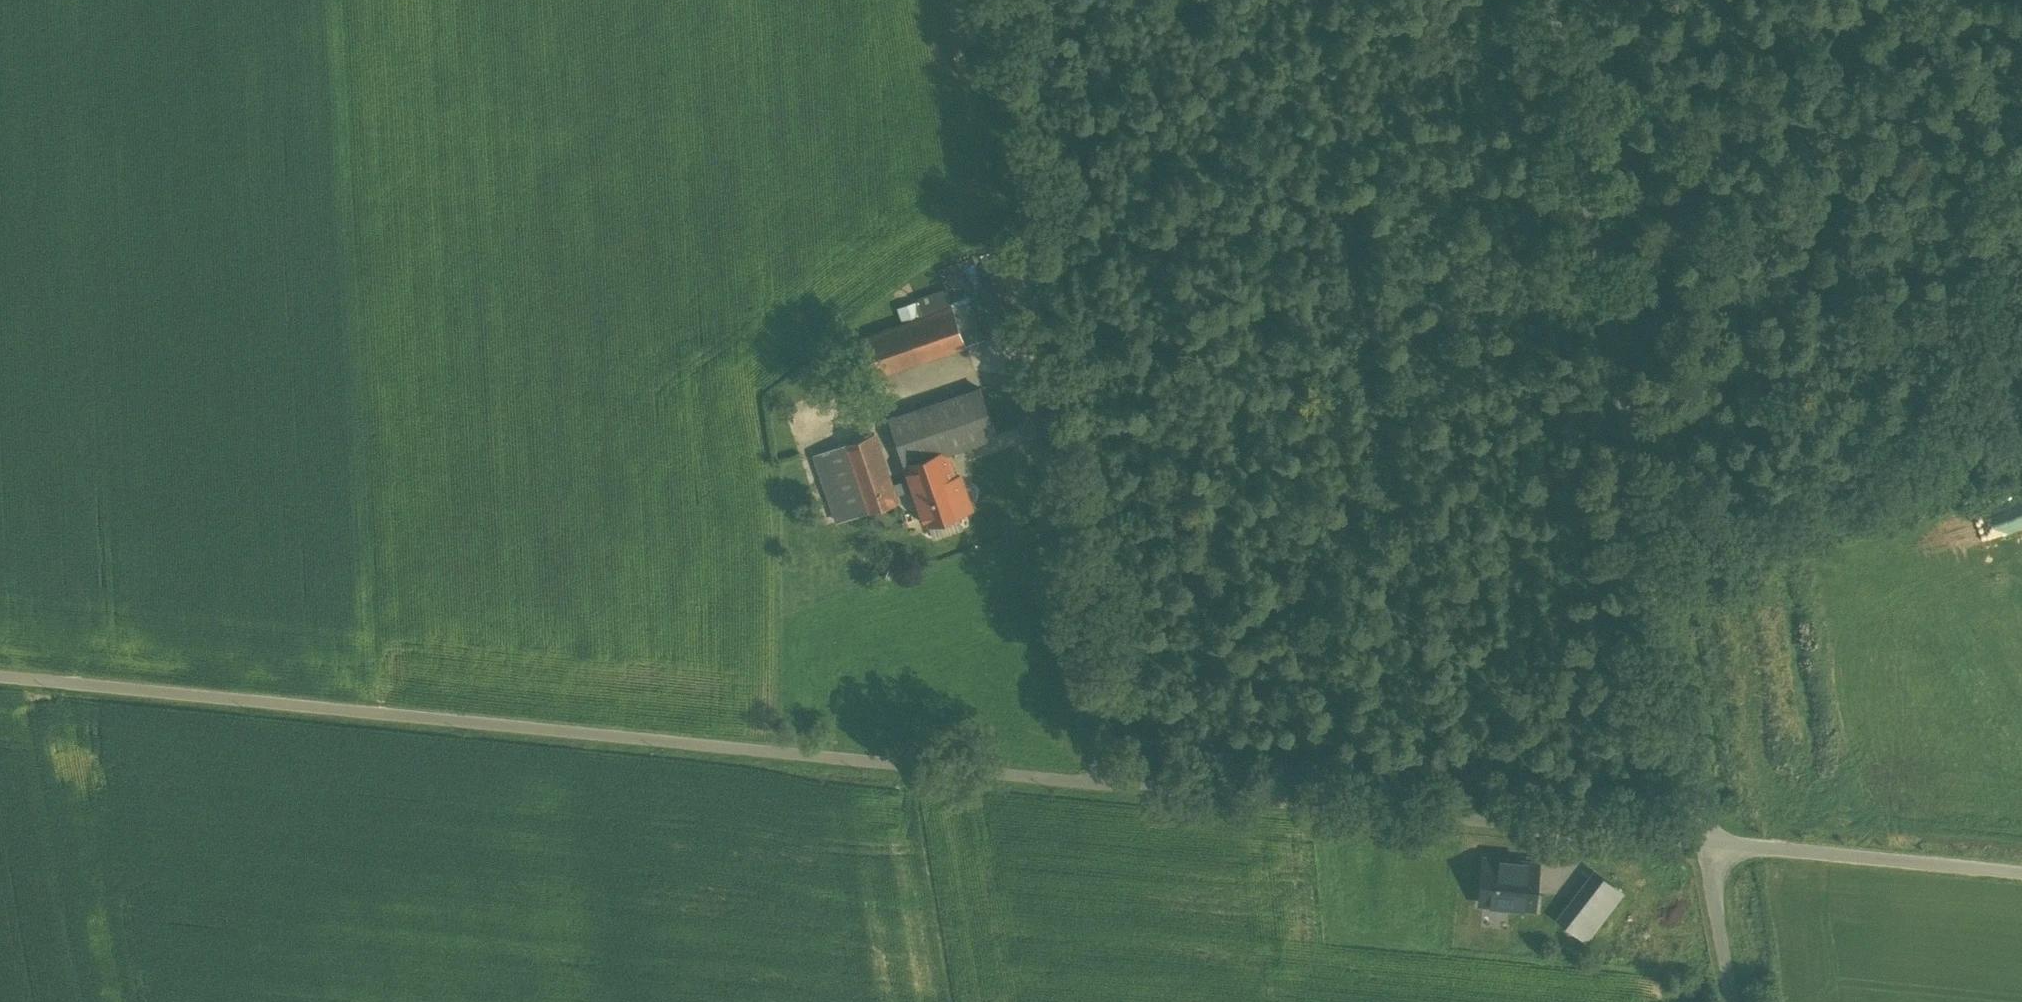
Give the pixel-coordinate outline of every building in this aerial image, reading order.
[(953,307),(862,338),(874,375),(965,344),(953,307)] [(980,387),(889,418),(909,477),(950,463),(946,452),(997,434),(980,387)] [(875,432),(815,453),(838,521),(898,501),(875,432)] [(955,477),(950,463),(909,477),(925,522),(972,506),(961,475),(955,477)] [(1537,908),(1542,857),(1483,852),(1478,902),(1537,908)] [(1590,938),(1621,933),(1618,915),(1610,866),(1565,874),(1571,911),(1585,908),(1590,938)]
